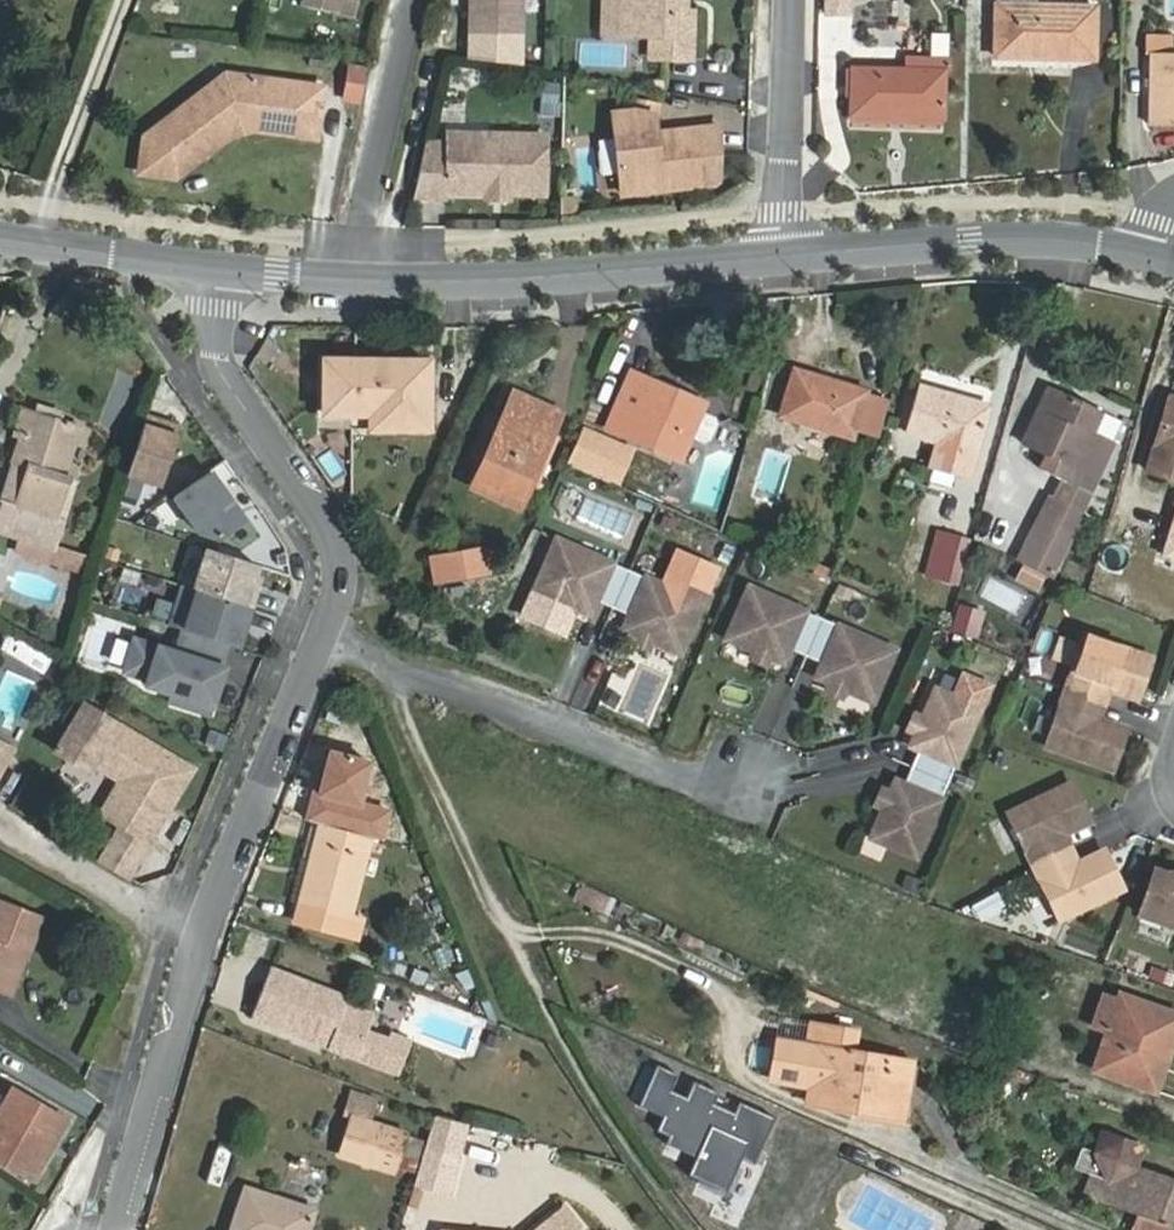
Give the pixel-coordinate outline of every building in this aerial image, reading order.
[(361,17),(365,0),(308,0),(307,5),(361,17)] [(470,35),(521,36),(522,0),(470,0),(470,35)] [(605,35),(621,35),(621,0),(606,0),(605,35)] [(621,35),(673,37),(673,60),(693,60),(694,11),(674,11),(674,0),(621,0),(621,35)] [(826,14),(847,15),(847,0),(826,0),(826,14)] [(1095,60),(1096,7),(996,5),(995,57),(1095,60)] [(1146,53),(1145,71),(1150,71),(1149,125),(1173,125),(1173,54),(1146,53)] [(944,118),(946,58),(907,57),(907,69),(852,68),(850,117),(944,118)] [(367,66),(352,63),(344,98),(359,101),(367,66)] [(200,95),(145,138),(141,174),(178,178),(235,133),(236,126),(246,123),(252,128),(318,136),(324,85),(235,75),(208,94),(200,95)] [(557,113),(557,84),(542,84),(542,113),(557,113)] [(616,112),(621,185),(673,182),(673,189),(717,186),(719,129),(658,133),(657,114),(639,110),(616,112)] [(446,133),(446,141),(491,143),(491,135),(446,133)] [(446,148),(424,148),(414,196),(446,197),(446,191),(485,192),(491,193),(491,187),(505,188),(505,193),(510,193),(543,195),(545,137),(491,135),(491,143),(446,141),(446,148)] [(673,182),(621,185),(621,192),(673,189),(673,182)] [(485,192),(484,198),(510,199),(510,193),(505,193),(505,188),(491,187),(491,193),(485,192)] [(325,361),(324,414),(370,414),(371,429),(429,429),(428,361),(325,361)] [(796,371),(782,417),(852,437),(866,392),(796,371)] [(607,428),(681,461),(692,437),(704,407),(706,403),(632,372),(607,428)] [(969,476),(988,407),(919,387),(907,432),(938,441),(931,465),(969,476)] [(1092,437),(1102,414),(1050,389),(1024,444),(1049,456),(1042,469),(1070,483),(1077,469),(1094,477),(1109,444),(1092,437)] [(561,413),(515,392),(472,489),(520,509),(561,413)] [(1170,401),(1148,471),(1173,479),(1173,402),(1170,401)] [(704,407),(692,437),(706,442),(713,439),(721,420),(718,413),(704,407)] [(66,518),(60,517),(72,476),(66,474),(79,425),(23,408),(15,435),(20,437),(0,505),(0,535),(17,540),(13,553),(81,574),(87,554),(58,545),(66,518)] [(181,426),(146,415),(127,474),(162,485),(181,426)] [(585,430),(572,461),(612,478),(622,456),(600,446),(604,438),(585,430)] [(246,521),(210,471),(174,497),(198,532),(221,539),(246,521)] [(1052,575),(1083,512),(1053,497),(1020,560),(1052,575)] [(954,604),(971,539),(938,531),(920,594),(954,604)] [(630,571),(557,539),(534,591),(592,616),(598,601),(613,608),(630,571)] [(1132,590),(1143,553),(1110,544),(1097,587),(1115,593),(1117,586),(1132,590)] [(256,573),(259,565),(208,549),(195,589),(251,607),(252,607),(258,587),(252,585),(256,573)] [(438,583),(489,573),(484,549),(433,559),(438,583)] [(625,630),(682,655),(705,603),(630,571),(613,608),(631,616),(625,630)] [(262,575),(256,573),(252,585),(258,587),(262,575)] [(1034,618),(1041,594),(986,580),(980,604),(1034,618)] [(227,644),(238,647),(251,607),(195,589),(184,586),(172,627),(183,630),(227,644)] [(823,618),(751,587),(729,639),(786,663),(792,649),(807,655),(823,618)] [(958,605),(952,632),(977,638),(984,611),(958,605)] [(819,678),(876,702),(898,651),(823,618),(807,655),(825,663),(819,678)] [(184,704),(210,713),(224,667),(220,666),(227,644),(183,630),(176,653),(135,640),(125,672),(143,677),(147,685),(186,697),(184,704)] [(1085,636),(1066,691),(1098,701),(1103,686),(1138,698),(1151,658),(1085,636)] [(1066,691),(1047,746),(1113,768),(1127,728),(1093,717),(1098,701),(1066,691)] [(128,785),(109,819),(122,827),(149,843),(194,769),(82,704),(54,754),(88,773),(93,765),(128,785)] [(914,769),(950,785),(973,734),(928,714),(913,749),(922,753),(914,769)] [(329,725),(316,757),(349,769),(358,732),(329,725)] [(101,814),(109,819),(128,785),(93,765),(88,773),(83,783),(110,799),(101,814)] [(883,817),(928,837),(950,785),(914,769),(907,786),(898,782),(883,817)] [(1010,814),(1035,866),(1065,852),(1058,837),(1090,821),(1072,783),(1010,814)] [(336,802),(333,821),(363,826),(367,808),(336,802)] [(321,823),(300,907),(350,920),(372,835),(321,823)] [(122,827),(102,861),(129,877),(149,843),(122,827)] [(1035,866),(1060,919),(1123,889),(1104,851),(1072,866),(1065,852),(1035,866)] [(1153,870),(1138,915),(1173,927),(1173,878),(1153,870)] [(582,884),(575,901),(602,913),(610,896),(582,884)] [(1000,928),(1004,913),(968,901),(963,917),(1000,928)] [(5,992),(18,958),(28,961),(43,918),(0,902),(0,990),(5,992)] [(273,969),(253,1020),(399,1079),(413,1045),(392,1037),(390,1042),(369,1034),(376,1017),(349,1006),(351,1000),(273,969)] [(1168,1051),(1160,1048),(1171,1014),(1121,996),(1118,1002),(1104,997),(1095,1025),(1108,1031),(1095,1069),(1155,1091),(1168,1051)] [(855,1104),(902,1112),(911,1063),(853,1053),(855,1033),(813,1025),(809,1047),(819,1049),(809,1103),(854,1110),(855,1104)] [(760,1149),(775,1118),(739,1102),(734,1113),(714,1104),(719,1093),(694,1081),(686,1097),(671,1090),(678,1074),(657,1065),(638,1106),(662,1116),(656,1131),(668,1136),(665,1143),(695,1157),(687,1175),(726,1192),(744,1154),(751,1157),(756,1147),(760,1149)] [(0,1114),(0,1161),(34,1180),(66,1121),(14,1091),(0,1114)] [(353,1116),(341,1155),(393,1172),(395,1166),(413,1172),(423,1139),(353,1116)] [(466,1129),(437,1117),(427,1148),(458,1157),(466,1129)] [(1171,1226),(1172,1227),(1173,1222),(1173,1178),(1136,1164),(1143,1147),(1103,1133),(1096,1153),(1101,1164),(1089,1196),(1140,1215),(1135,1229),(1170,1229),(1171,1226)] [(744,1154),(741,1159),(753,1165),(760,1149),(756,1147),(751,1157),(744,1154)] [(313,1211),(246,1190),(233,1229),(307,1229),(313,1211)] [(570,1208),(543,1229),(588,1229),(570,1208)]
